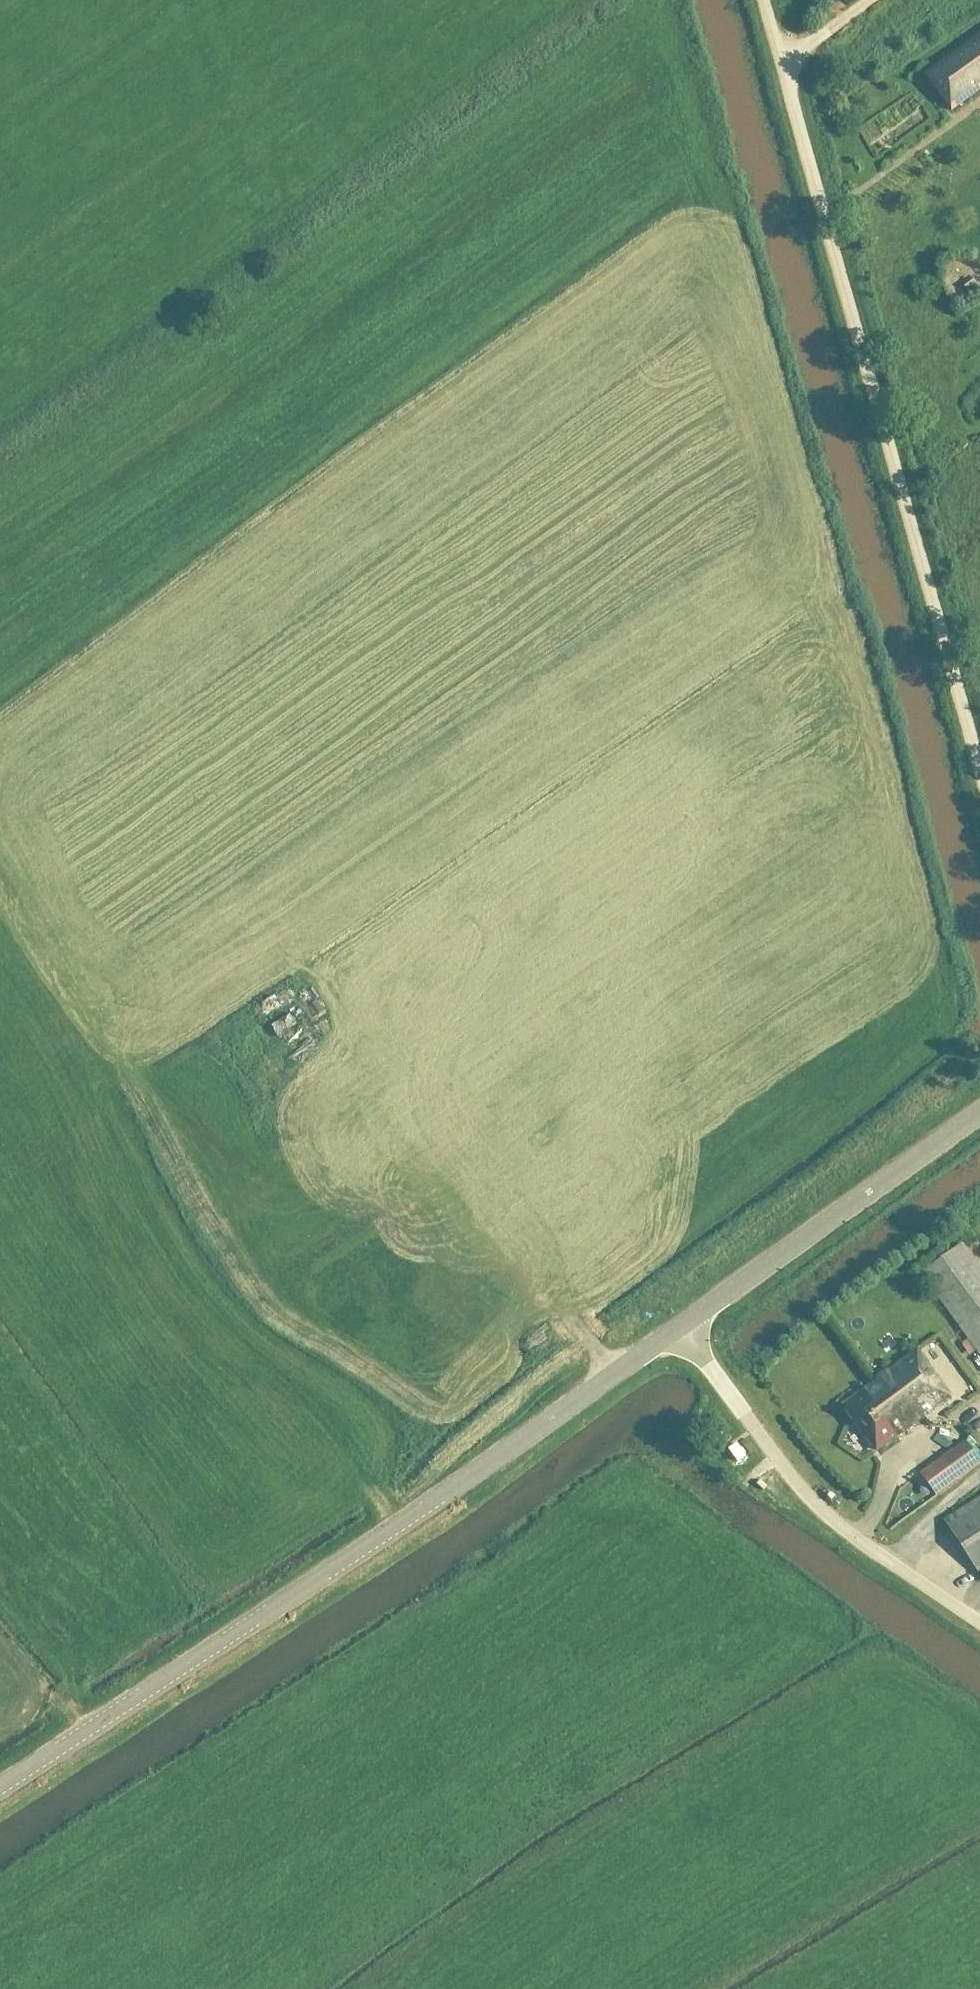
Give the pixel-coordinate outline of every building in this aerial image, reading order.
[(979,44),(975,40),(925,76),(951,112),(979,91),(979,44)] [(861,128),(872,152),(924,128),(914,105),(861,128)] [(969,278),(960,284),(967,295),(976,289),(969,278)] [(945,279),(939,282),(956,311),(962,308),(945,279)] [(962,1246),(921,1276),(979,1357),(979,1270),(962,1246)] [(877,1453),(971,1385),(937,1339),(844,1408),(877,1453)] [(979,1465),(979,1459),(968,1443),(922,1477),(937,1497),(979,1465)] [(979,1576),(979,1499),(945,1522),(979,1576)]
